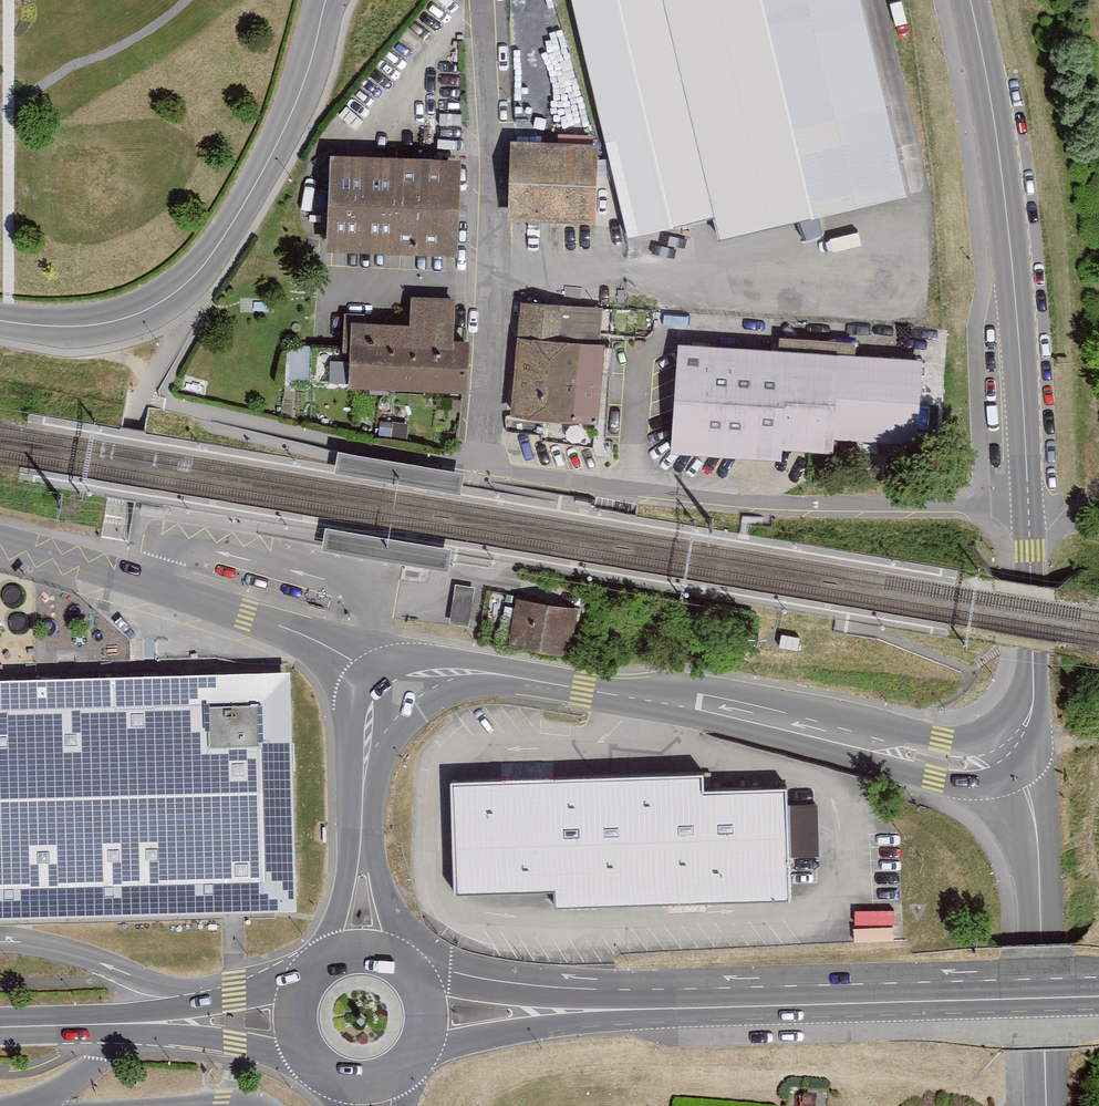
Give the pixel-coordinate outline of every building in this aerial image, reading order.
[(628,233),(713,212),(718,237),(906,193),(861,0),(574,0),(628,233)] [(596,142),(511,140),(509,214),(594,216),(596,142)] [(461,161),(330,156),(326,252),(457,257),(461,161)] [(347,321),(345,387),(468,391),(469,339),(451,338),(452,296),(413,294),(412,323),(347,321)] [(611,305),(521,300),(514,412),(605,418),(611,305)] [(680,341),(672,450),(775,458),(776,445),(825,449),(827,427),(911,434),(917,360),(680,341)] [(315,346),(292,344),(290,376),(313,378),(315,346)] [(581,648),(583,601),(520,598),(517,645),(581,648)] [(0,673),(0,913),(73,911),(155,909),(233,907),(295,905),(289,665),(156,669),(0,673)] [(694,777),(442,783),(446,894),(544,891),(544,910),(782,904),(779,792),(694,794),(694,777)] [(855,909),(855,938),(897,937),(897,909),(855,909)]
